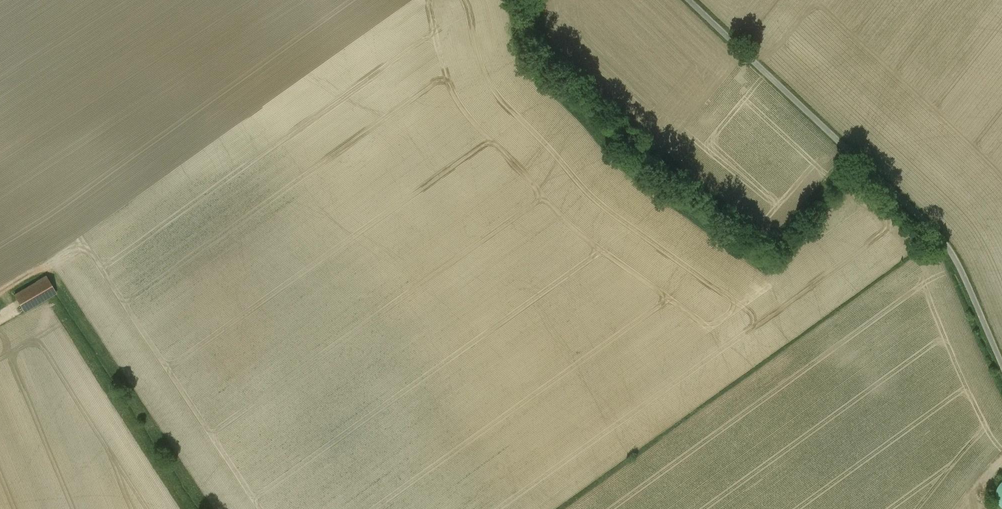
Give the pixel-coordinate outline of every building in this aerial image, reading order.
[(46,277),(14,296),(24,312),(52,295),(56,293),(46,277)]
